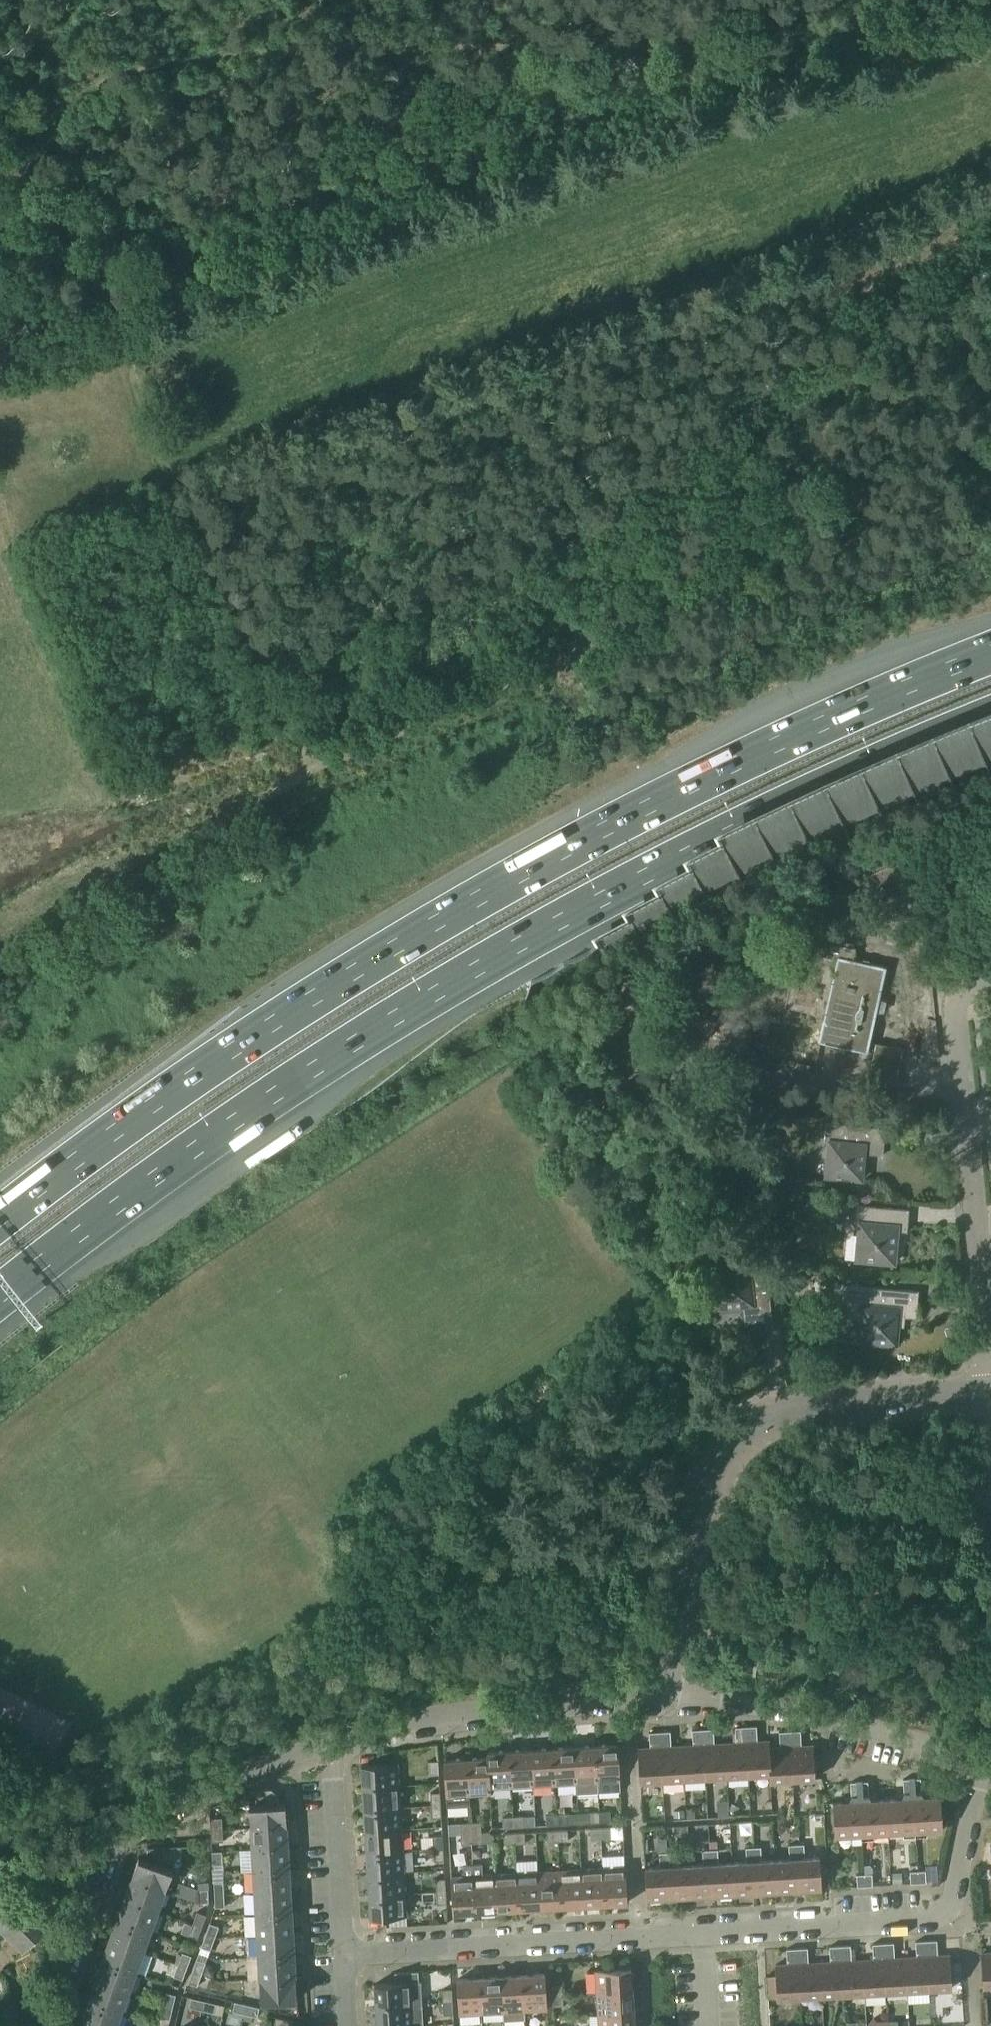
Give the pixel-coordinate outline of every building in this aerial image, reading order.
[(855,772),(715,837),(720,846),(684,861),(689,872),(653,889),(657,896),(623,913),(628,922),(594,940),(597,947),(600,946),(635,926),(669,909),(703,891),(739,874),(773,857),(843,823),(878,806),(914,792),(950,777),(986,763),(990,761),(990,716),(855,772)] [(801,942),(799,953),(837,962),(818,1045),(843,1050),(866,1056),(867,1055),(867,1053),(873,1055),(874,1055),(869,1076),(867,1086),(894,1092),(902,1060),(904,1050),(876,1044),(876,1045),(876,1046),(869,1045),(876,1011),(883,1013),(886,1001),(879,1000),(886,971),(854,963),(856,952),(819,943),(804,940),(802,939),(801,942)] [(883,1156),(885,1129),(826,1124),(824,1143),(829,1143),(826,1177),(861,1180),(863,1154),(883,1156)] [(665,1188),(654,1188),(655,1202),(666,1201),(665,1188)] [(907,1233),(909,1210),(856,1206),(855,1224),(860,1224),(857,1260),(894,1264),(897,1232),(907,1233)] [(712,1272),(699,1273),(700,1288),(714,1287),(716,1309),(725,1308),(744,1306),(745,1324),(755,1323),(772,1321),(768,1282),(766,1260),(747,1262),(747,1266),(748,1268),(720,1271),(712,1272)] [(917,1319),(919,1292),(848,1286),(846,1308),(859,1325),(860,1324),(859,1342),(896,1345),(899,1317),(917,1319)] [(728,1777),(749,1776),(746,1727),(736,1728),(736,1739),(739,1739),(739,1743),(726,1744),(728,1777)] [(770,1775),(770,1748),(770,1741),(755,1742),(755,1738),(758,1738),(757,1727),(746,1727),(749,1776),(770,1775)] [(728,1777),(726,1744),(712,1744),(712,1740),(715,1740),(714,1729),(703,1730),(706,1779),(728,1777)] [(685,1780),(706,1779),(703,1730),(692,1730),(693,1741),(696,1741),(696,1745),(682,1746),(685,1780)] [(790,1732),(793,1780),(816,1779),(814,1746),(799,1746),(799,1742),(802,1742),(801,1731),(790,1732)] [(640,1782),(663,1781),(660,1732),(649,1733),(650,1744),(652,1744),(653,1748),(638,1749),(640,1782)] [(685,1780),(682,1746),(669,1747),(669,1743),(671,1743),(671,1732),(660,1732),(663,1781),(685,1780)] [(770,1748),(770,1775),(771,1782),(793,1780),(790,1732),(779,1732),(780,1743),(783,1743),(783,1747),(770,1748)] [(598,1792),(621,1791),(618,1746),(595,1747),(598,1792)] [(577,1793),(598,1792),(595,1747),(575,1748),(577,1784),(577,1793)] [(577,1784),(575,1748),(552,1749),(554,1785),(577,1784)] [(534,1787),(554,1785),(552,1749),(532,1751),(534,1787)] [(511,1788),(534,1787),(532,1751),(508,1752),(511,1788)] [(491,1789),(511,1788),(508,1752),(488,1753),(488,1758),(489,1758),(491,1789)] [(491,1794),(491,1789),(489,1758),(488,1758),(467,1760),(470,1806),(469,1796),(491,1794)] [(447,1807),(470,1806),(467,1760),(445,1761),(447,1807)] [(429,1775),(439,1774),(439,1761),(429,1762),(429,1775)] [(363,1788),(400,1786),(398,1764),(362,1766),(363,1788)] [(889,1833),(916,1832),(913,1779),(903,1780),(904,1794),(902,1799),(887,1800),(889,1833)] [(913,1779),(916,1832),(943,1830),(941,1796),(925,1797),(922,1793),(921,1779),(913,1779)] [(836,1837),(862,1835),(859,1782),(851,1783),(852,1797),(849,1802),(833,1803),(836,1837)] [(859,1782),(862,1835),(889,1833),(887,1800),(872,1800),(869,1796),(868,1782),(859,1782)] [(364,1810),(401,1808),(400,1786),(363,1788),(364,1810)] [(251,1829),(287,1827),(286,1804),(279,1804),(279,1800),(277,1795),(274,1791),(269,1789),(265,1790),(260,1792),(257,1796),(257,1801),(257,1805),(250,1806),(251,1829)] [(432,1806),(441,1806),(440,1792),(431,1793),(432,1806)] [(739,1807),(732,1804),(729,1810),(736,1814),(739,1807)] [(441,1806),(432,1806),(432,1817),(441,1817),(441,1806)] [(366,1832),(402,1829),(401,1808),(364,1810),(366,1832)] [(600,1812),(600,1823),(611,1822),(610,1811),(600,1812)] [(590,1823),(600,1823),(600,1812),(589,1813),(590,1823)] [(556,1815),(557,1825),(568,1825),(567,1814),(556,1815)] [(547,1826),(557,1825),(556,1815),(546,1815),(547,1826)] [(504,1828),(514,1828),(513,1817),(503,1818),(504,1828)] [(513,1817),(514,1828),(525,1827),(524,1817),(513,1817)] [(211,1831),(221,1830),(220,1818),(210,1819),(211,1831)] [(472,1834),(482,1833),(481,1822),(471,1823),(472,1834)] [(461,1835),(472,1834),(471,1823),(460,1824),(461,1835)] [(287,1827),(251,1829),(252,1850),(289,1848),(287,1827)] [(601,1829),(601,1839),(612,1839),(611,1828),(601,1829)] [(367,1853),(403,1851),(402,1829),(366,1832),(367,1853)] [(591,1840),(601,1839),(601,1829),(590,1829),(591,1840)] [(221,1830),(211,1831),(212,1843),(222,1842),(221,1830)] [(548,1842),(558,1842),(557,1831),(547,1832),(548,1842)] [(557,1831),(558,1842),(569,1841),(568,1831),(557,1831)] [(472,1834),(472,1844),(482,1843),(482,1833),(472,1834)] [(514,1834),(515,1844),(526,1844),(525,1833),(514,1834)] [(461,1844),(472,1844),(472,1834),(461,1835),(461,1844)] [(505,1845),(515,1844),(514,1834),(504,1834),(505,1845)] [(434,1849),(443,1848),(443,1835),(433,1836),(434,1849)] [(717,1842),(710,1842),(710,1849),(711,1864),(713,1898),(735,1897),(733,1863),(719,1864),(718,1849),(717,1849),(717,1842)] [(778,1894),(800,1893),(797,1845),(789,1846),(790,1860),(776,1860),(778,1894)] [(797,1845),(800,1893),(822,1891),(820,1858),(805,1859),(804,1845),(797,1845)] [(132,1879),(166,1891),(173,1870),(182,1847),(188,1847),(188,1846),(148,1848),(148,1849),(149,1849),(145,1860),(139,1858),(132,1879)] [(761,1861),(761,1846),(754,1847),(755,1862),(757,1895),(778,1894),(776,1860),(761,1861)] [(735,1897),(757,1895),(755,1862),(754,1847),(746,1847),(746,1862),(733,1863),(735,1897)] [(254,1872),(290,1870),(289,1848),(252,1850),(254,1872)] [(443,1848),(434,1849),(435,1861),(444,1860),(443,1848)] [(691,1899),(713,1898),(711,1864),(710,1849),(702,1850),(703,1865),(689,1866),(691,1899)] [(368,1875),(405,1872),(403,1851),(367,1853),(368,1875)] [(213,1865),(223,1865),(222,1852),(212,1852),(213,1865)] [(691,1899),(689,1866),(676,1866),(675,1852),(667,1853),(669,1901),(691,1899)] [(660,1867),(646,1868),(648,1902),(669,1901),(667,1853),(659,1853),(660,1867)] [(454,1914),(477,1912),(474,1876),(473,1864),(464,1865),(464,1877),(452,1878),(454,1914)] [(483,1876),(482,1864),(473,1864),(474,1876),(477,1912),(499,1911),(496,1875),(483,1876)] [(870,1865),(864,1866),(865,1875),(865,1887),(873,1886),(873,1874),(872,1869),(870,1865)] [(603,1869),(606,1905),(628,1903),(625,1867),(603,1869)] [(585,1906),(606,1905),(603,1869),(583,1870),(585,1906)] [(290,1870),(254,1872),(255,1893),(291,1892),(290,1870)] [(562,1907),(585,1906),(583,1870),(560,1871),(562,1907)] [(543,1908),(562,1907),(560,1871),(540,1872),(543,1908)] [(918,1872),(919,1884),(927,1883),(926,1871),(918,1872)] [(370,1896),(406,1894),(405,1872),(368,1875),(370,1896)] [(519,1910),(543,1908),(540,1872),(517,1874),(519,1910)] [(902,1872),(892,1873),(893,1884),(902,1884),(902,1872)] [(911,1884),(919,1884),(918,1872),(910,1872),(911,1884)] [(499,1911),(519,1910),(517,1874),(496,1875),(499,1911)] [(858,1887),(865,1887),(865,1875),(857,1875),(858,1887)] [(159,1912),(166,1891),(132,1879),(124,1899),(159,1912)] [(437,1892),(446,1892),(446,1879),(436,1880),(437,1892)] [(215,1895),(225,1895),(224,1882),(214,1883),(215,1895)] [(177,1883),(174,1894),(200,1903),(209,1903),(209,1890),(199,1890),(196,1890),(177,1883)] [(256,1915),(293,1913),(291,1892),(255,1893),(256,1915)] [(437,1905),(447,1904),(446,1892),(437,1892),(437,1905)] [(406,1894),(370,1896),(371,1919),(407,1916),(406,1894)] [(225,1895),(215,1895),(216,1908),(226,1907),(225,1895)] [(20,1899),(0,1918),(0,1927),(23,1950),(47,1925),(36,1915),(41,1908),(34,1901),(28,1907),(20,1899)] [(117,1920),(151,1932),(159,1912),(124,1899),(117,1920)] [(193,1924),(203,1927),(207,1915),(198,1912),(193,1924)] [(256,1915),(244,1916),(245,1938),(258,1937),(294,1935),(293,1913),(256,1915)] [(144,1952),(151,1932),(117,1920),(110,1940),(144,1952)] [(206,1935),(215,1939),(220,1927),(211,1923),(206,1935)] [(198,1939),(203,1927),(193,1924),(189,1936),(198,1939)] [(211,1950),(215,1939),(206,1935),(202,1947),(211,1950)] [(259,1957),(295,1954),(294,1935),(258,1937),(259,1957)] [(104,1956),(103,1960),(137,1972),(137,1971),(147,1975),(154,1956),(144,1952),(110,1940),(104,1956)] [(927,1941),(930,1990),(952,1989),(950,1955),(936,1956),(935,1952),(938,1952),(937,1940),(927,1941)] [(908,1991),(930,1990),(927,1941),(916,1942),(916,1953),(919,1953),(919,1957),(906,1958),(908,1991)] [(908,1991),(906,1958),(892,1958),(892,1954),(895,1954),(894,1943),(883,1944),(887,1993),(908,1991)] [(865,1994),(887,1993),(883,1944),(873,1944),(873,1955),(876,1955),(876,1959),(863,1960),(865,1994)] [(822,1996),(843,1995),(840,1946),(830,1947),(830,1958),(833,1958),(833,1962),(820,1963),(822,1996)] [(865,1994),(863,1960),(849,1961),(849,1957),(852,1957),(851,1946),(840,1946),(843,1995),(865,1994)] [(822,1996),(820,1963),(806,1964),(806,1959),(809,1959),(808,1948),(797,1949),(800,1998),(822,1996)] [(778,1999),(800,1998),(797,1949),(786,1950),(787,1960),(790,1960),(790,1965),(776,1965),(778,1999)] [(179,1965),(188,1968),(192,1956),(183,1953),(179,1965)] [(990,1986),(990,1953),(981,1953),(983,1987),(990,1986)] [(295,1954),(259,1957),(260,1976),(296,1974),(295,1954)] [(193,1971),(202,1975),(206,1964),(206,1963),(197,1959),(193,1971)] [(130,1992),(137,1972),(103,1960),(95,1980),(130,1992)] [(206,1964),(202,1975),(212,1978),(215,1971),(212,1966),(206,1964)] [(184,1980),(188,1968),(179,1965),(174,1976),(184,1980)] [(597,1994),(633,1992),(632,1969),(596,1971),(597,1994)] [(198,1987),(202,1975),(193,1971),(189,1983),(198,1987)] [(375,1984),(376,2007),(413,2005),(422,2004),(421,1982),(419,1982),(419,1972),(395,1973),(395,1983),(375,1984)] [(296,1974),(260,1976),(261,2001),(298,1999),(296,1974)] [(523,1976),(525,2010),(525,2012),(548,2010),(545,1974),(523,1976)] [(525,2012),(525,2010),(523,1976),(501,1977),(503,2011),(503,2013),(504,2020),(525,2019),(525,2012)] [(503,2013),(503,2011),(501,1977),(480,1978),(482,2014),(503,2013)] [(460,2015),(482,2014),(480,1978),(458,1980),(460,2015)] [(88,1999),(123,2012),(130,1992),(95,1980),(88,1999)] [(553,1996),(563,1996),(563,1985),(552,1986),(553,1996)] [(443,2003),(453,2002),(452,1989),(442,1990),(443,2003)] [(598,2015),(634,2013),(633,1992),(597,1994),(598,2015)] [(164,2005),(174,2007),(177,1995),(167,1993),(164,2005)] [(563,1996),(553,1996),(553,2007),(564,2006),(563,1996)] [(202,2010),(204,2001),(192,1998),(190,2008),(202,2010)] [(123,2012),(88,1999),(81,2019),(101,2025),(117,2025),(123,2012)] [(204,2001),(202,2010),(214,2013),(217,2004),(204,2001)] [(245,2014),(248,2005),(235,2002),(233,2011),(245,2014)] [(453,2002),(443,2003),(444,2015),(454,2015),(453,2002)] [(414,2025),(423,2025),(422,2004),(413,2005),(376,2007),(377,2025),(414,2025)] [(171,2020),(174,2007),(164,2005),(161,2018),(171,2020)] [(248,2005),(245,2014),(258,2017),(260,2008),(248,2005)] [(634,2013),(598,2015),(599,2025),(635,2025),(634,2013)] [(289,2020),(276,2018),(274,2025),(287,2025),(289,2020)]
